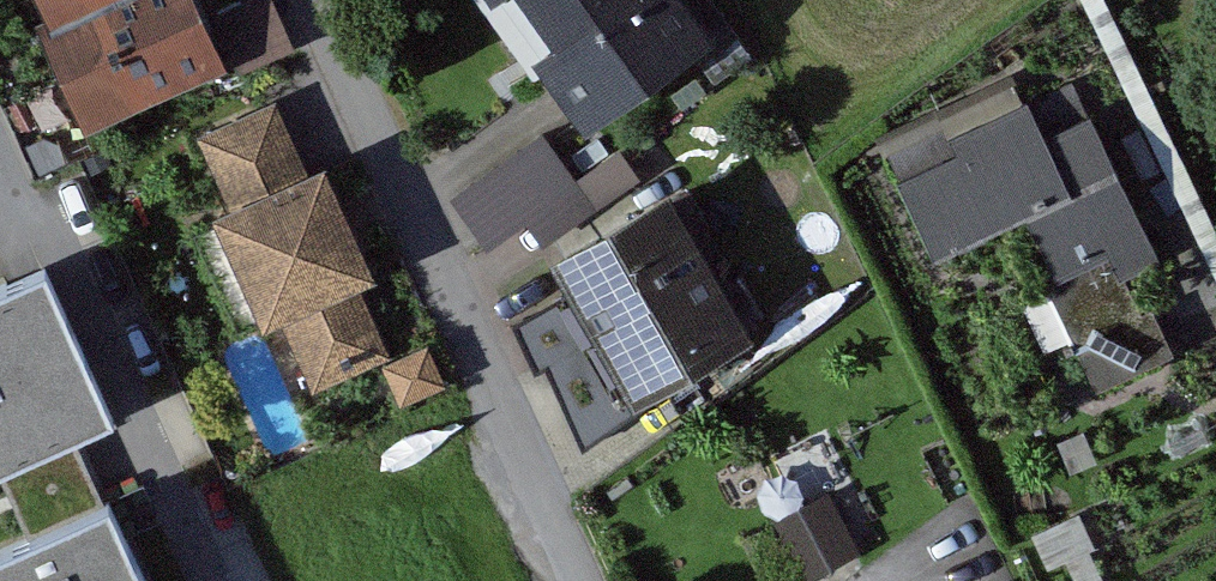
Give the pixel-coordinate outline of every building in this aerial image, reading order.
[(71,77),(205,15),(198,0),(118,0),(62,26),(50,32),(71,77)] [(62,26),(118,0),(50,0),(62,26)] [(242,43),(299,21),(291,0),(225,0),(242,43)] [(574,89),(596,120),(718,32),(694,0),(509,0),(574,89)] [(226,60),(205,15),(71,77),(93,122),(226,60)] [(1022,73),(889,134),(943,250),(1039,206),(1075,283),(1162,243),(1099,109),(1049,132),(1022,73)] [(264,319),(286,310),(317,382),(396,349),(366,277),(383,270),(337,163),(321,170),(305,133),(290,97),(211,130),(241,203),(219,212),(264,319)] [(593,186),(551,127),(460,190),(502,250),(593,186)] [(676,190),(560,255),(590,308),(639,395),(754,331),(676,190)] [(0,277),(0,467),(10,462),(42,528),(0,548),(0,580),(142,580),(69,428),(124,402),(52,253),(0,277)] [(453,380),(437,342),(394,361),(410,399),(453,380)] [(874,548),(843,486),(784,516),(815,577),(874,548)]
